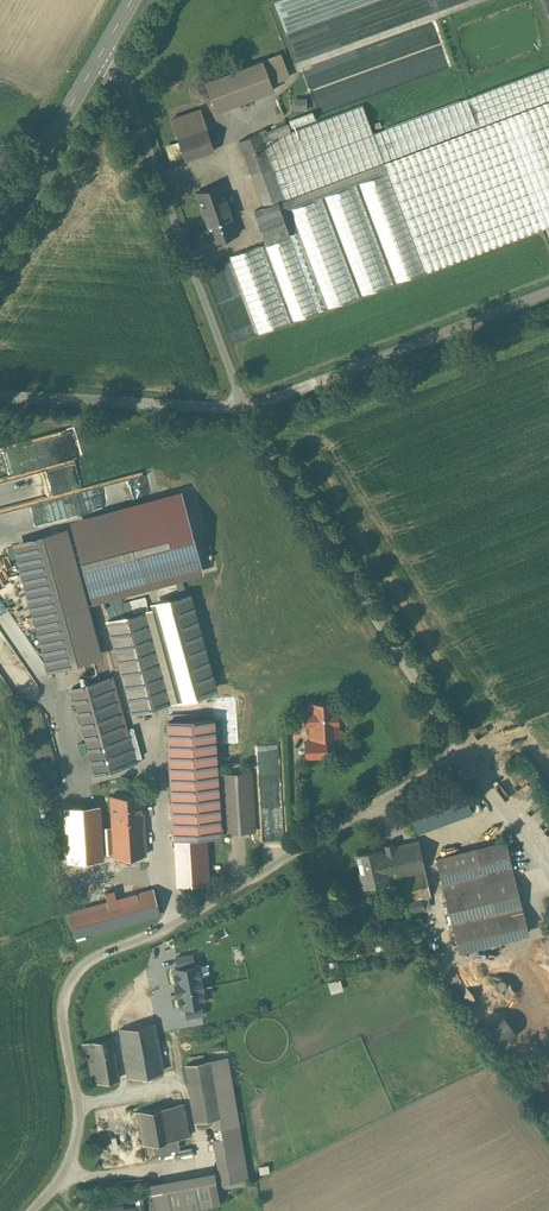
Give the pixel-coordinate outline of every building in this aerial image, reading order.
[(280,53),(262,59),(271,83),(289,76),(280,53)] [(262,59),(204,81),(216,110),(273,89),(271,83),(262,59)] [(383,162),(387,172),(424,271),(542,227),(548,224),(548,67),(467,98),(477,127),(383,162)] [(293,109),(307,108),(306,96),(292,97),(293,109)] [(263,141),(262,142),(263,146),(271,166),(251,173),(263,206),(263,207),(276,202),(279,210),(280,210),(281,211),(319,197),(324,195),(353,185),(358,183),(387,172),(383,162),(477,127),(467,98),(373,133),(362,104),(270,139),(263,141)] [(200,109),(170,119),(184,159),(214,149),(200,109)] [(301,113),(291,117),(295,126),(304,122),(301,113)] [(287,122),(266,130),(270,139),(291,131),(287,122)] [(266,128),(258,130),(259,132),(263,141),(270,139),(266,130),(266,128)] [(259,132),(239,140),(243,154),(244,153),(263,146),(262,142),(263,141),(259,132)] [(263,146),(244,153),(251,173),(271,166),(263,146)] [(424,271),(387,172),(358,183),(395,282),(424,271)] [(220,184),(195,193),(212,239),(238,229),(220,184)] [(353,185),(324,195),(361,295),(390,284),(353,185)] [(276,202),(263,207),(263,206),(254,210),(266,243),(267,243),(279,277),(277,278),(293,320),(317,311),(285,225),(295,222),(327,308),(356,297),(319,197),(281,211),(280,210),(279,210),(276,202)] [(259,245),(229,256),(258,334),(288,322),(259,245)] [(0,457),(0,500),(2,509),(0,509),(0,531),(14,528),(13,521),(28,518),(25,501),(54,495),(53,487),(49,488),(45,466),(71,460),(68,444),(0,457)] [(74,518),(96,601),(201,572),(179,490),(74,518)] [(16,548),(47,664),(100,650),(69,533),(16,548)] [(214,688),(189,598),(188,592),(150,602),(151,607),(106,620),(113,645),(132,711),(214,688)] [(108,676),(71,686),(95,773),(137,762),(130,736),(124,738),(108,676)] [(331,701),(309,703),(309,710),(307,710),(308,722),(310,722),(311,735),(333,734),(332,720),(337,720),(336,709),(332,709),(331,701)] [(212,717),(168,719),(174,820),(218,818),(215,763),(212,717)] [(324,740),(305,740),(306,756),(325,755),(324,740)] [(251,771),(221,773),(224,832),(254,830),(251,771)] [(461,784),(406,805),(415,831),(471,811),(461,784)] [(141,793),(110,795),(111,817),(142,815),(141,793)] [(97,809),(67,810),(70,859),(100,857),(99,849),(98,826),(97,809)] [(142,815),(111,817),(113,848),(114,856),(145,854),(142,815)] [(112,825),(98,826),(99,849),(113,848),(112,825)] [(205,833),(174,834),(177,883),(208,881),(205,833)] [(385,848),(379,850),(386,877),(399,875),(424,869),(418,840),(393,846),(385,848)] [(506,841),(476,848),(482,875),(512,868),(506,841)] [(476,848),(435,858),(442,885),(482,875),(476,848)] [(379,849),(356,853),(363,884),(386,879),(386,877),(379,850),(379,849)] [(482,875),(442,885),(452,924),(476,919),(522,907),(512,868),(482,875)] [(424,869),(399,875),(405,901),(430,895),(424,869)] [(153,889),(69,912),(75,936),(159,912),(153,889)] [(522,907),(476,919),(452,924),(458,951),(528,933),(522,907)] [(199,964),(174,968),(181,1006),(205,1001),(204,991),(199,964)] [(480,1028),(491,1048),(515,1034),(503,1014),(480,1028)] [(154,1022),(119,1028),(128,1076),(163,1070),(154,1022)] [(111,1039),(83,1044),(90,1083),(118,1078),(111,1039)] [(226,1057),(209,1060),(218,1116),(221,1128),(237,1125),(226,1057)] [(209,1060),(185,1064),(195,1120),(218,1116),(209,1060)] [(182,1103),(137,1111),(143,1144),(152,1142),(176,1138),(188,1135),(182,1103)] [(176,1138),(152,1142),(154,1152),(178,1148),(176,1138)] [(220,1202),(214,1171),(208,1172),(209,1180),(213,1203),(220,1202)] [(150,1183),(156,1210),(172,1210),(199,1206),(195,1183),(194,1175),(150,1183)] [(209,1180),(195,1183),(199,1206),(213,1203),(209,1180)]
